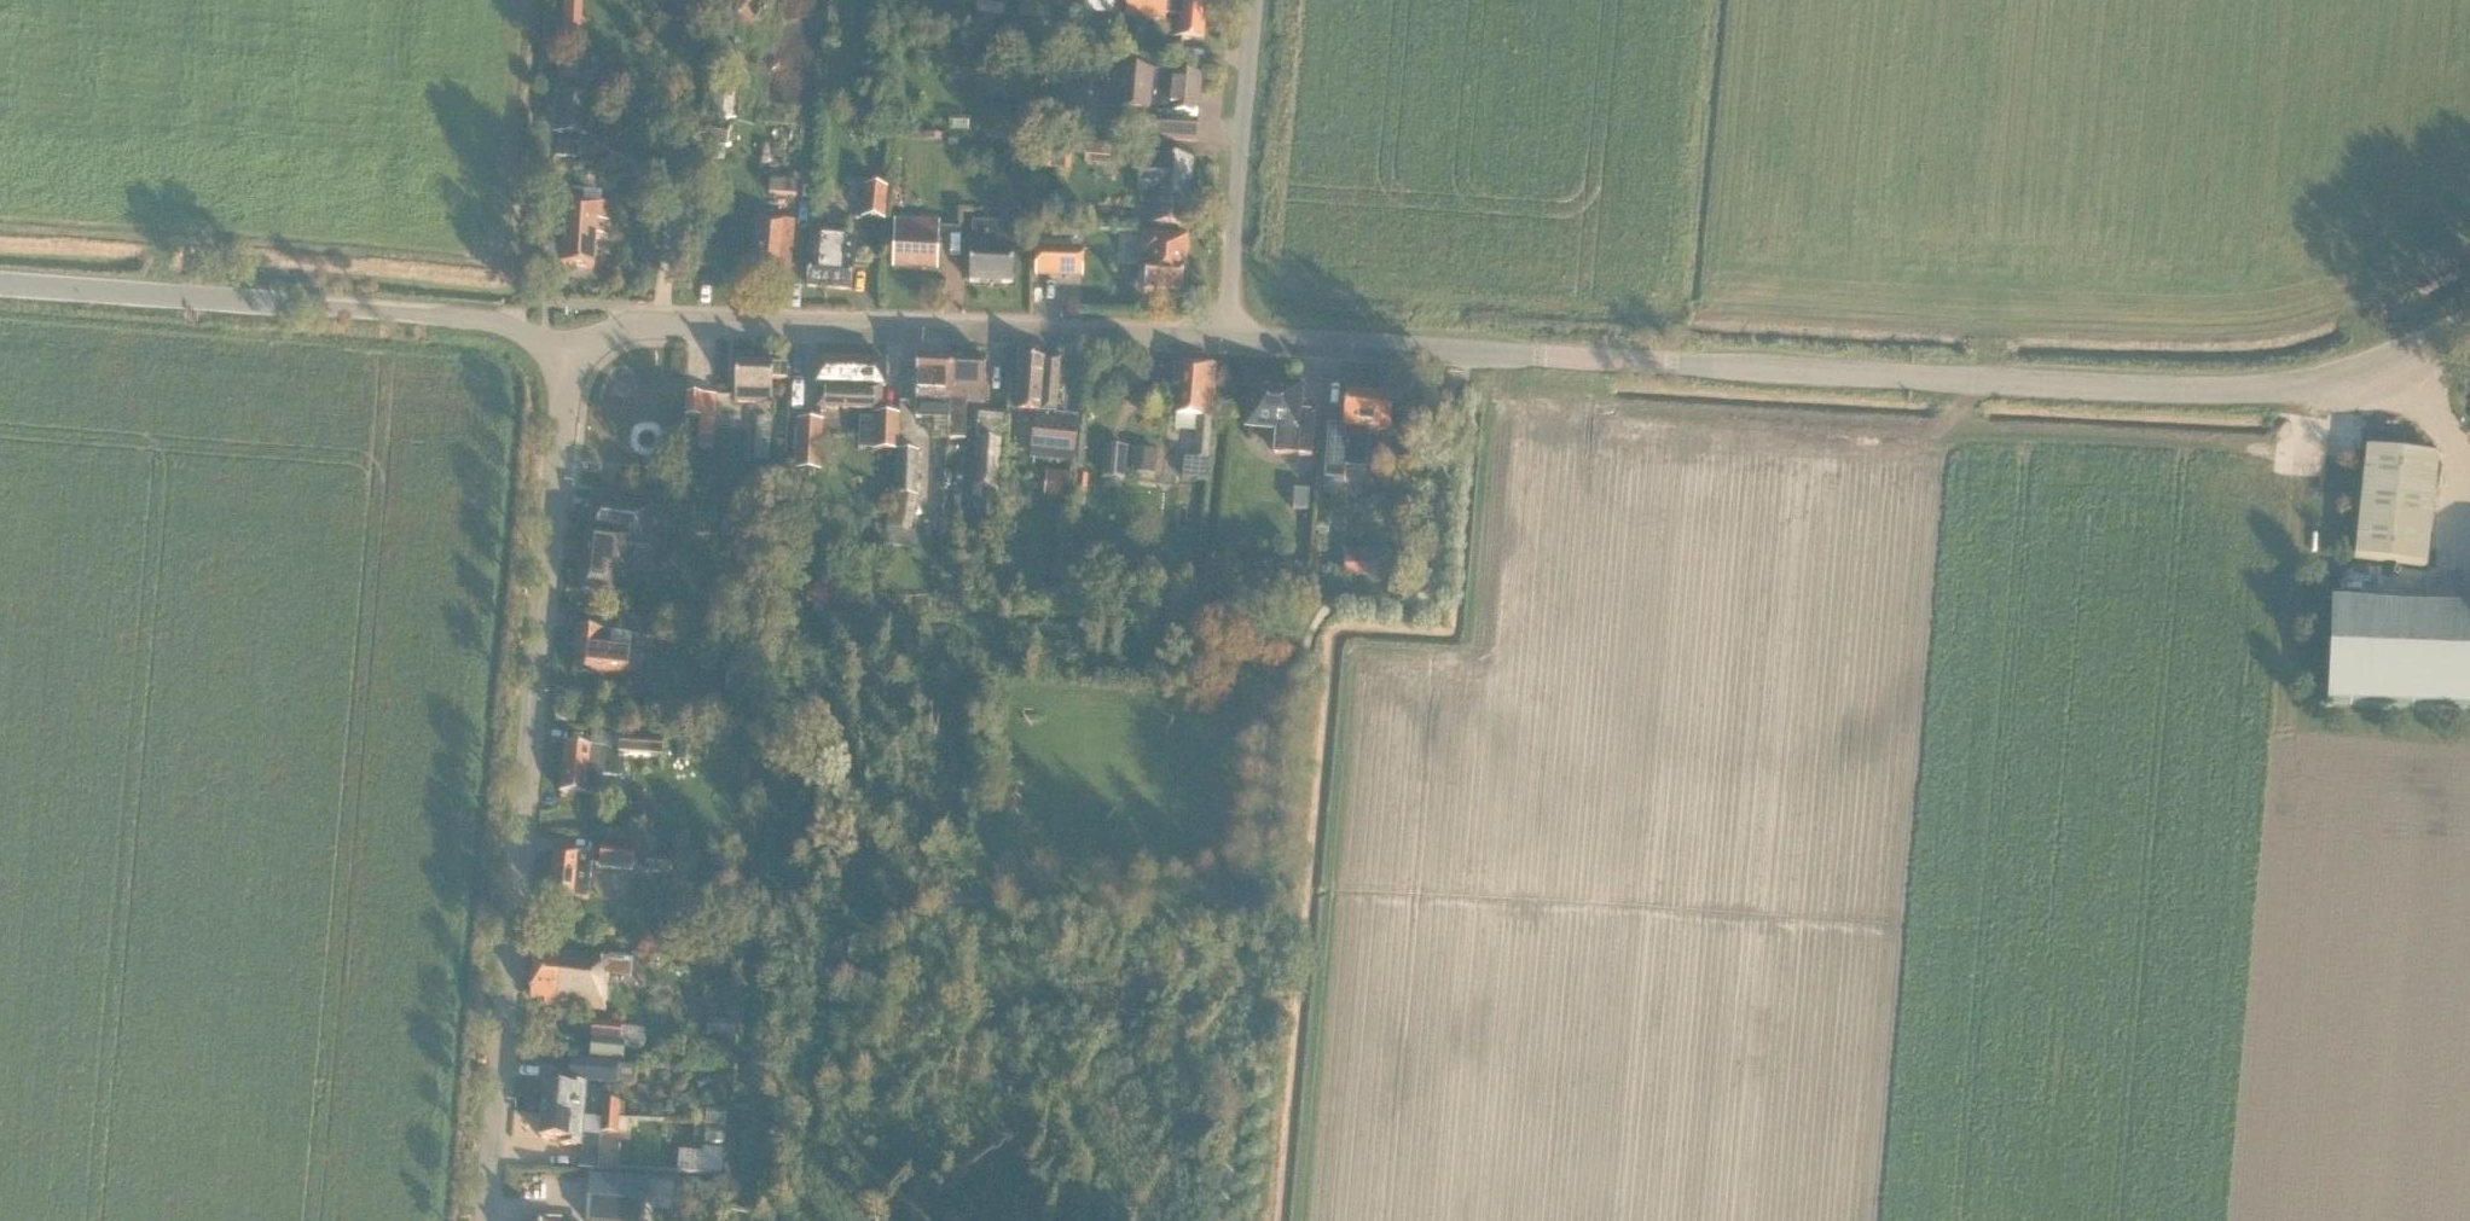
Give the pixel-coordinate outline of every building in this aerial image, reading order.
[(1207,0),(1187,0),(1182,0),(1043,0),(1042,10),(1093,14),(1097,24),(1109,25),(1114,17),(1125,18),(1125,19),(1166,23),(1167,18),(1180,19),(1179,32),(1172,31),(1172,38),(1204,41),(1207,0)] [(577,14),(565,14),(566,51),(578,51),(577,14)] [(1049,51),(1052,22),(1023,19),(1020,48),(1049,51)] [(981,55),(979,68),(995,70),(997,57),(981,55)] [(1121,74),(1107,73),(1105,102),(1118,103),(1117,112),(1197,118),(1200,78),(1121,72),(1121,74)] [(733,121),(736,95),(716,93),(713,119),(733,121)] [(557,96),(554,136),(589,139),(593,99),(557,96)] [(1126,137),(1195,141),(1197,123),(1127,118),(1126,137)] [(732,126),(712,122),(708,143),(728,147),(732,126)] [(701,151),(703,134),(689,132),(686,149),(701,151)] [(578,145),(554,142),(552,158),(576,160),(578,145)] [(1126,169),(1128,148),(1087,145),(1085,166),(1126,169)] [(1072,149),(1047,148),(1046,171),(1071,172),(1072,149)] [(1157,160),(1157,165),(1139,163),(1137,194),(1141,195),(1141,205),(1154,205),(1152,225),(1188,227),(1193,162),(1166,160),(1166,161),(1157,160)] [(797,197),(798,184),(770,182),(770,196),(797,197)] [(887,188),(864,186),(862,220),(885,221),(887,188)] [(601,194),(569,191),(569,196),(560,195),(559,201),(558,201),(555,230),(548,230),(545,264),(594,269),(597,240),(607,241),(610,205),(600,204),(601,194)] [(790,280),(795,222),(760,220),(755,278),(780,279),(790,280)] [(940,222),(894,220),(892,271),(938,273),(940,222)] [(1013,249),(1014,233),(1014,225),(973,223),(973,232),(972,247),(971,247),(970,283),(1013,285),(1014,249),(1013,249)] [(1182,291),(1187,239),(1144,236),(1142,263),(1146,263),(1144,288),(1182,291)] [(853,267),(845,266),(847,243),(838,242),(827,241),(819,241),(812,240),(810,261),(808,287),(851,290),(853,267)] [(1036,278),(1084,280),(1085,249),(1037,247),(1036,278)] [(949,440),(950,404),(952,359),(917,358),(916,419),(935,420),(934,440),(949,440)] [(986,359),(952,359),(950,404),(951,404),(950,442),(966,442),(968,405),(969,405),(969,411),(981,411),(982,405),(985,405),(986,359)] [(1078,423),(1055,421),(1060,362),(1020,359),(1016,410),(1035,412),(1030,454),(1074,459),(1078,423)] [(887,363),(852,362),(817,361),(816,385),(818,385),(818,410),(880,412),(881,387),(886,387),(887,363)] [(1177,416),(1195,417),(1200,418),(1206,418),(1208,419),(1210,419),(1212,419),(1216,365),(1175,362),(1173,386),(1180,386),(1177,416)] [(773,366),(736,364),(735,403),(772,404),(773,380),(787,380),(787,366),(773,366)] [(1252,385),(1248,426),(1277,428),(1274,453),(1312,456),(1315,413),(1298,414),(1300,389),(1252,385)] [(1346,393),(1344,426),(1329,425),(1325,480),(1344,481),(1345,468),(1367,470),(1370,430),(1390,432),(1393,396),(1346,393)] [(714,448),(717,397),(686,395),(685,418),(699,418),(698,447),(714,448)] [(873,450),(899,451),(901,415),(874,414),(873,450)] [(997,504),(1004,418),(978,416),(972,489),(980,490),(979,503),(997,504)] [(825,422),(797,421),(795,471),(823,472),(825,422)] [(1128,448),(1105,447),(1103,479),(1126,480),(1128,448)] [(1156,475),(1158,452),(1133,449),(1130,473),(1156,475)] [(2427,566),(2439,457),(2366,450),(2355,558),(2427,566)] [(920,453),(897,452),(895,497),(918,498),(920,453)] [(1071,475),(1047,472),(1044,498),(1069,500),(1071,475)] [(1087,491),(1088,476),(1079,476),(1078,490),(1087,491)] [(1309,491),(1295,490),(1293,510),(1308,511),(1309,491)] [(650,549),(655,506),(592,500),(588,533),(586,545),(584,561),(585,561),(582,591),(628,596),(630,581),(625,581),(629,546),(650,549)] [(1065,539),(1067,517),(1058,516),(1055,537),(1065,539)] [(1378,553),(1345,553),(1346,578),(1379,578),(1378,553)] [(2332,604),(2328,707),(2469,712),(2469,610),(2332,604)] [(656,621),(620,617),(618,635),(654,639),(656,621)] [(629,676),(631,647),(611,645),(612,633),(577,629),(573,672),(599,675),(599,673),(629,676)] [(722,705),(734,706),(735,693),(724,692),(722,705)] [(619,750),(605,748),(566,744),(561,793),(600,796),(602,776),(623,778),(625,755),(648,757),(661,758),(663,740),(649,739),(620,737),(619,750)] [(633,870),(635,848),(602,845),(600,856),(580,854),(580,853),(555,850),(550,896),(576,898),(576,897),(588,898),(591,866),(633,870)] [(670,875),(671,859),(649,857),(647,873),(670,875)] [(604,1011),(607,974),(603,974),(605,957),(549,952),(549,956),(535,955),(531,999),(545,1001),(545,1006),(604,1011)] [(622,1024),(594,1022),(592,1040),(620,1043),(620,1049),(643,1051),(644,1031),(622,1029),(622,1024)] [(619,1065),(619,1064),(571,1060),(569,1082),(617,1086),(619,1065)] [(543,1113),(583,1116),(586,1085),(567,1084),(567,1089),(545,1087),(543,1113)] [(623,1119),(624,1104),(602,1103),(602,1118),(623,1119)] [(583,1116),(543,1113),(541,1140),(563,1141),(562,1146),(581,1148),(581,1151),(580,1170),(598,1171),(599,1169),(600,1146),(601,1135),(602,1118),(583,1116)] [(623,1119),(602,1118),(601,1135),(627,1137),(628,1119),(623,1119)] [(702,1155),(700,1175),(722,1176),(723,1156),(702,1155)] [(646,1203),(645,1203),(646,1188),(647,1188),(647,1182),(591,1177),(591,1184),(592,1184),(591,1198),(590,1198),(589,1203),(590,1203),(589,1218),(588,1218),(588,1220),(644,1220),(646,1203)]
